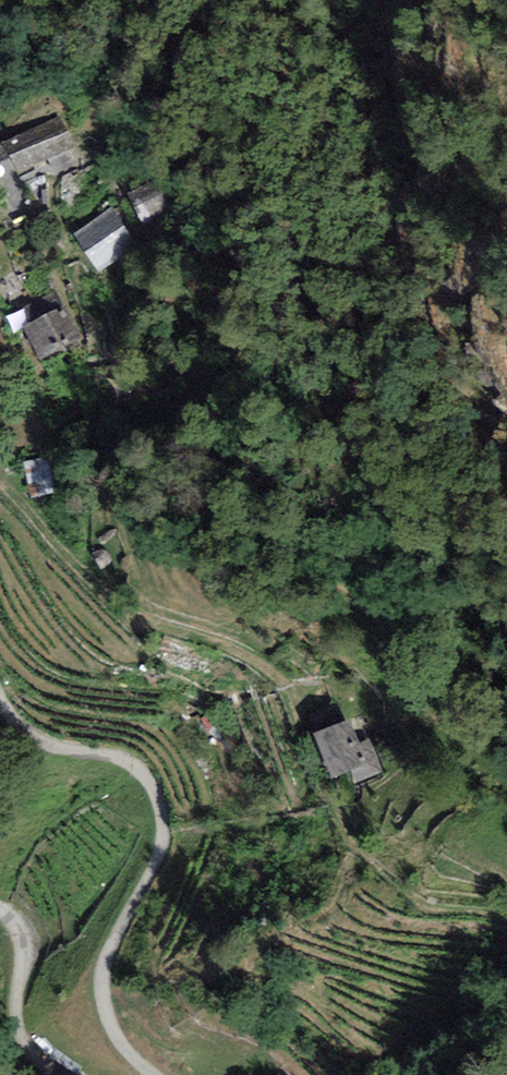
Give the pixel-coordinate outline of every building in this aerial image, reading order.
[(57,117),(0,146),(0,166),(10,161),(18,177),(74,150),(57,117)] [(127,199),(142,224),(168,209),(153,184),(127,199)] [(113,214),(75,240),(97,273),(136,247),(113,214)] [(66,310),(23,331),(39,363),(82,341),(66,310)] [(47,460),(25,465),(32,497),(54,492),(47,460)] [(314,738),(350,724),(344,711),(309,725),(314,738)] [(350,724),(314,738),(332,781),(367,767),(350,724)]
